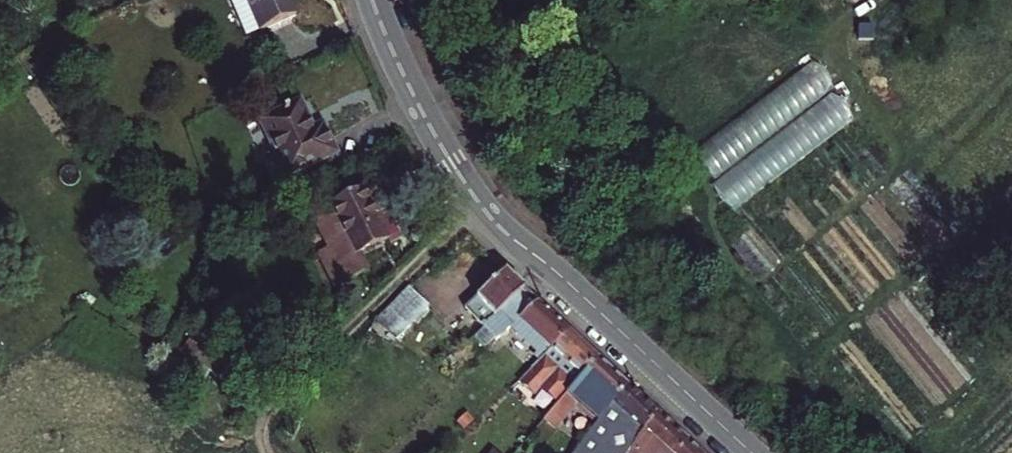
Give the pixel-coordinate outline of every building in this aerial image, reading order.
[(297,15),(290,0),(231,0),(245,33),(251,35),(297,15)] [(299,105),(260,123),(287,178),(335,155),(327,138),(317,142),(299,105)] [(373,184),(362,189),(327,206),(317,211),(341,262),(333,267),(339,281),(348,276),(368,267),(361,253),(387,240),(375,215),(386,210),(373,184)] [(481,327),(493,340),(508,327),(535,300),(504,271),(459,312),(477,331),(481,327)] [(407,287),(374,321),(377,324),(368,333),(384,349),(392,340),(395,342),(428,307),(407,287)] [(530,358),(534,362),(567,330),(535,300),(508,327),(535,353),(530,358)] [(556,403),(596,357),(567,330),(534,362),(514,380),(529,393),(536,386),(556,403)] [(455,363),(449,356),(440,364),(445,371),(455,363)] [(589,432),(627,386),(596,357),(556,403),(541,420),(551,429),(576,401),(590,413),(580,424),(589,432)] [(638,434),(656,413),(627,386),(589,432),(573,452),(625,452),(638,434)] [(638,434),(625,452),(675,452),(686,441),(656,413),(638,434)] [(686,441),(675,452),(699,452),(686,441)]
